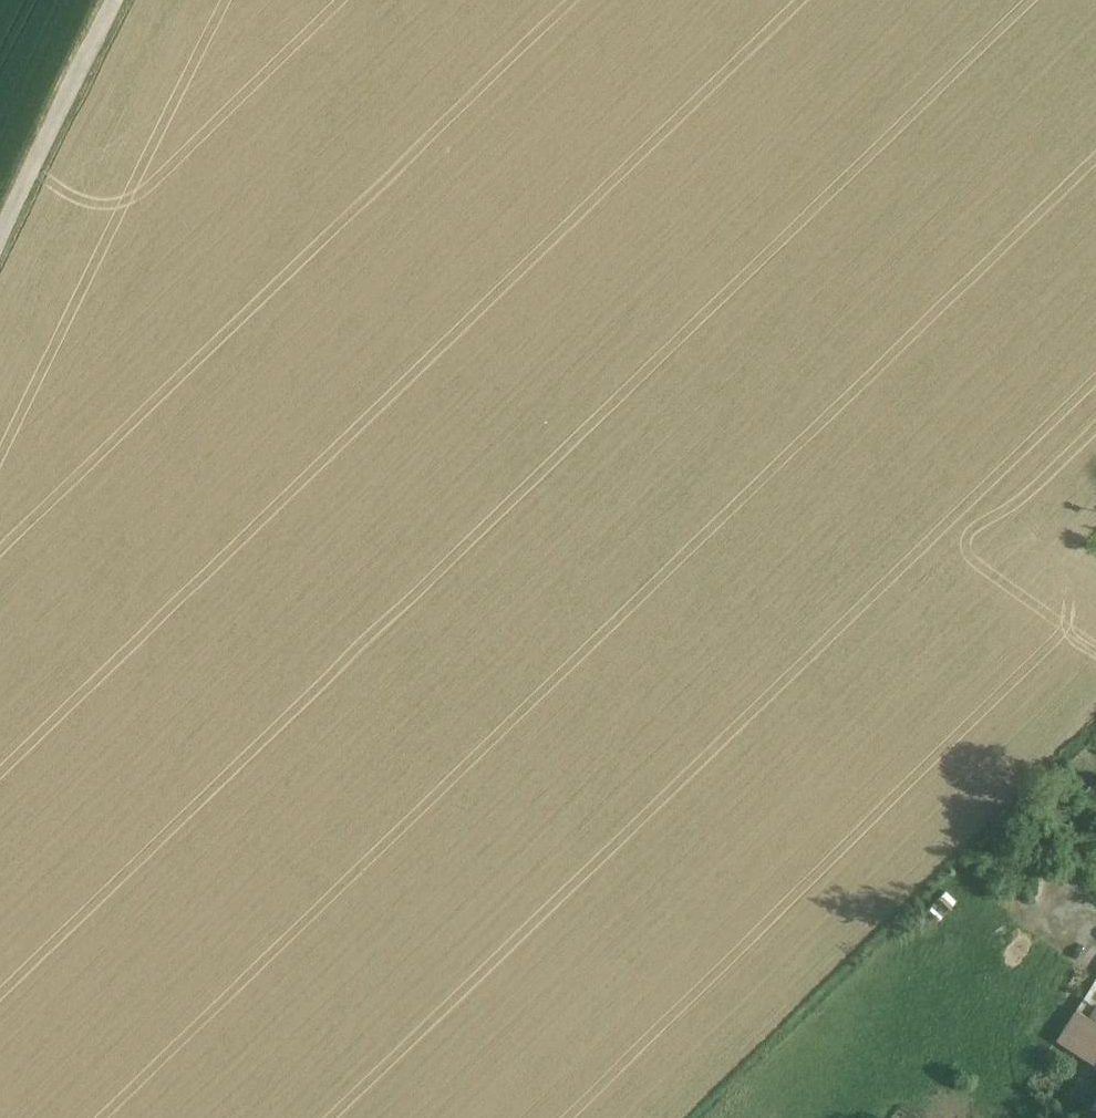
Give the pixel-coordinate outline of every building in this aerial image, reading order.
[(1077,1009),(1057,1040),(1094,1064),(1095,1061),(1095,1021),(1077,1009)]
